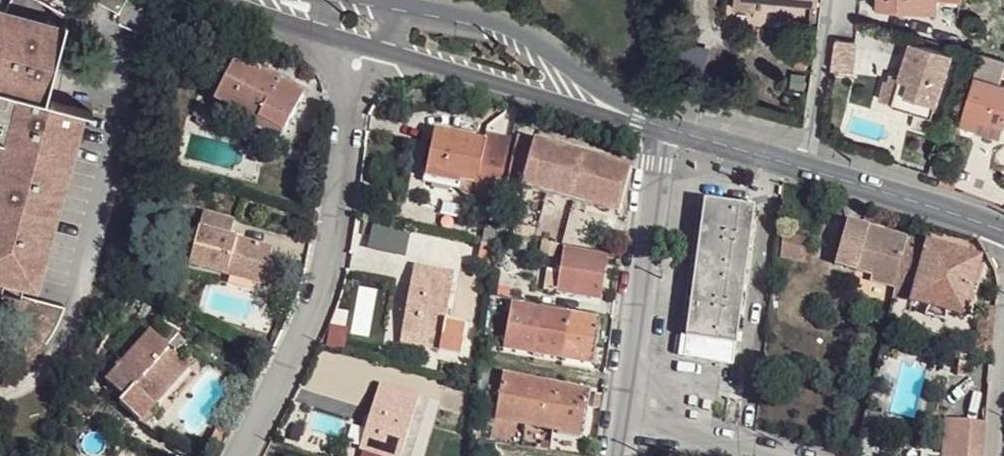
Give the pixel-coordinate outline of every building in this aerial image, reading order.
[(6,136),(0,162),(0,270),(41,280),(83,103),(47,94),(67,9),(46,0),(7,0),(4,8),(0,7),(0,134),(6,136)] [(94,1),(121,15),(129,0),(94,0),(94,1)] [(756,11),(757,0),(734,0),(733,8),(756,11)] [(876,9),(935,14),(937,0),(877,0),(876,9)] [(810,5),(809,22),(816,22),(818,6),(810,5)] [(855,42),(834,39),(830,70),(850,73),(855,42)] [(911,42),(900,77),(891,74),(889,83),(885,82),(880,99),(892,104),(895,94),(915,100),(911,112),(931,118),(951,54),(911,42)] [(793,51),(791,67),(806,69),(808,52),(793,51)] [(960,125),(976,129),(979,119),(1003,126),(1003,123),(1003,87),(1001,86),(1003,77),(1003,69),(977,61),(960,125)] [(233,65),(214,101),(257,123),(258,120),(284,134),(304,96),(262,75),(260,79),(233,65)] [(892,104),(891,106),(911,112),(915,100),(895,94),(892,104)] [(976,129),(975,131),(999,139),(1003,126),(979,119),(976,129)] [(257,123),(254,129),(279,143),(284,134),(258,120),(257,123)] [(434,131),(424,181),(476,192),(502,197),(504,174),(512,140),(487,135),(486,142),(434,131)] [(517,138),(506,184),(618,214),(631,169),(517,138)] [(943,170),(944,165),(932,161),(929,174),(941,178),(943,170)] [(958,176),(943,170),(941,178),(940,185),(955,190),(958,176)] [(680,337),(686,338),(704,202),(699,200),(680,337)] [(704,202),(686,338),(687,338),(711,341),(735,345),(754,208),(704,202)] [(203,214),(189,265),(227,275),(229,270),(257,277),(261,264),(268,266),(272,250),(230,238),(234,222),(203,214)] [(847,222),(834,264),(872,276),(870,282),(894,289),(908,239),(847,222)] [(374,226),(368,249),(403,257),(408,234),(374,226)] [(485,227),(483,242),(493,245),(496,229),(485,227)] [(817,238),(783,234),(780,259),(814,263),(817,238)] [(533,240),(519,238),(517,251),(531,253),(533,240)] [(894,289),(892,295),(910,301),(910,302),(928,307),(945,312),(963,317),(980,259),(908,239),(894,289)] [(482,245),(479,261),(490,263),(493,246),(482,245)] [(564,249),(556,293),(600,301),(607,257),(564,249)] [(257,277),(256,283),(263,285),(268,266),(261,264),(257,277)] [(406,313),(403,332),(443,339),(441,350),(461,354),(465,326),(446,322),(454,274),(414,266),(408,299),(406,313)] [(229,270),(227,275),(256,283),(257,277),(229,270)] [(402,298),(399,312),(406,313),(408,299),(402,298)] [(511,305),(504,347),(593,362),(601,321),(511,305)] [(928,307),(921,330),(939,335),(945,312),(928,307)] [(403,332),(401,343),(441,350),(443,339),(403,332)] [(151,334),(106,383),(125,399),(119,405),(140,423),(155,407),(150,402),(185,364),(151,334)] [(687,338),(685,353),(709,356),(711,341),(687,338)] [(150,402),(155,407),(190,368),(185,364),(150,402)] [(480,374),(478,389),(488,390),(490,375),(480,374)] [(502,376),(496,419),(526,424),(552,429),(584,435),(591,392),(502,376)] [(360,449),(382,455),(401,455),(419,397),(379,385),(360,449)] [(140,423),(144,427),(159,410),(155,407),(140,423)] [(942,455),(983,455),(986,424),(946,420),(942,455)] [(526,424),(524,432),(551,436),(552,429),(526,424)]
